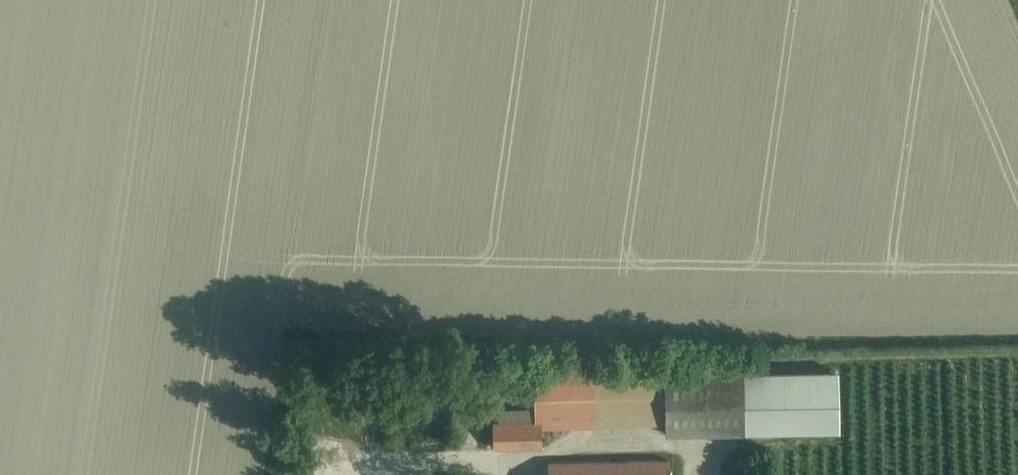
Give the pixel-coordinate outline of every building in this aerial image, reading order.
[(664,364),(534,368),(536,420),(490,421),(491,448),(541,447),(540,426),(663,423),(664,433),(836,428),(835,370),(665,375),(664,364)] [(547,463),(547,474),(667,474),(666,458),(547,463)]
